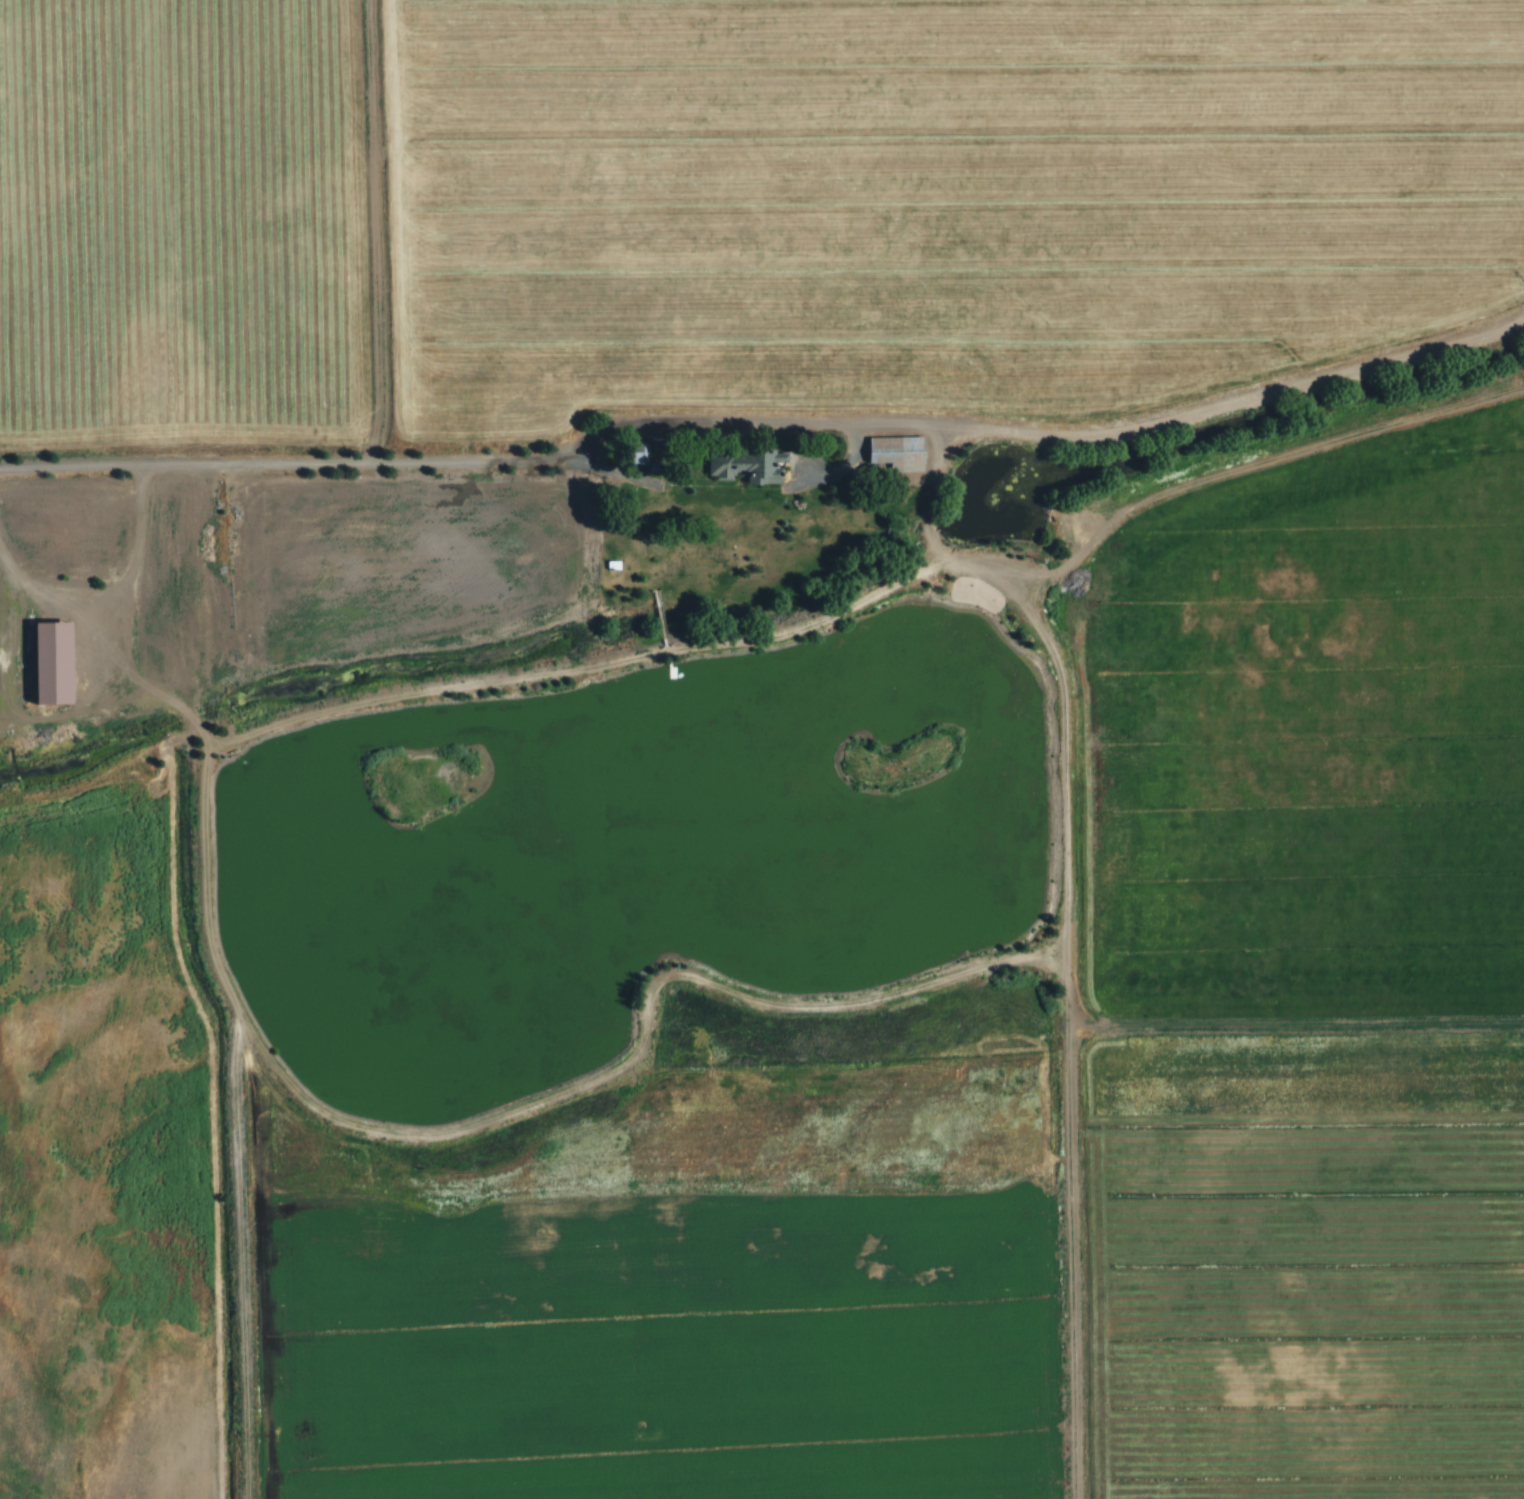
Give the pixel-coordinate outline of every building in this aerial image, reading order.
[(880,436),(880,473),(934,473),(934,436),(880,436)] [(654,437),(654,443),(659,443),(659,460),(653,460),(653,465),(633,465),(632,437),(654,437)] [(721,456),(759,456),(759,447),(787,447),(787,454),(798,454),(798,463),(781,463),(781,472),(793,472),(793,484),(758,484),(758,471),(743,471),(742,478),(721,478),(721,456)] [(632,560),(633,570),(621,571),(620,561),(632,560)] [(82,623),(79,702),(43,701),(45,622),(82,623)]
